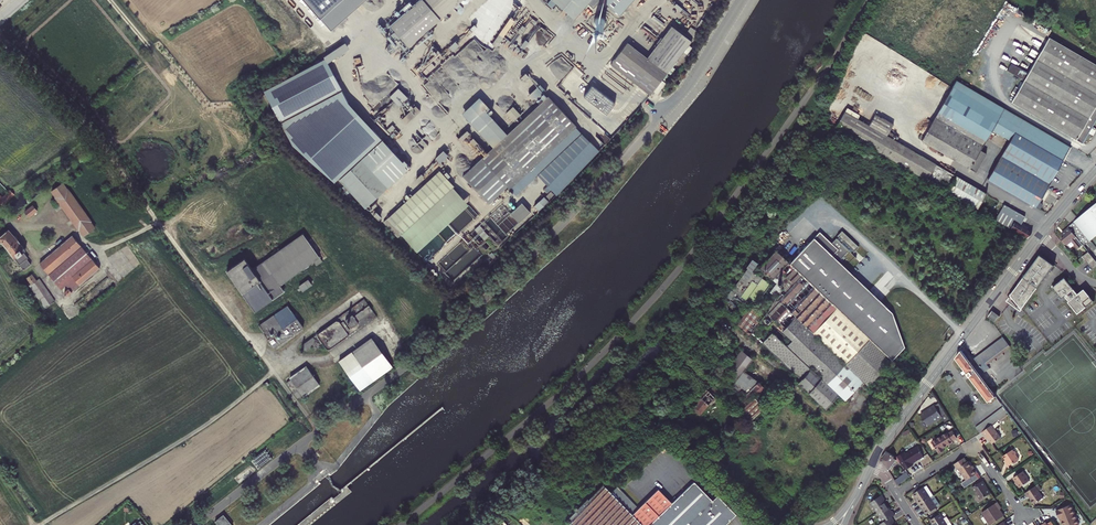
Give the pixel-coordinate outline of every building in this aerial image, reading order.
[(365,0),(304,0),(331,30),(365,0)] [(390,26),(409,47),(463,0),(420,0),(390,26)] [(574,19),(588,3),(593,8),(600,0),(553,0),(574,19)] [(620,14),(633,0),(603,0),(620,14)] [(673,6),(680,12),(682,9),(676,3),(673,6)] [(577,21),(600,25),(601,22),(604,22),(605,19),(579,14),(577,21)] [(510,18),(492,44),(496,47),(515,20),(510,18)] [(696,27),(700,30),(705,21),(701,19),(696,27)] [(375,25),(383,35),(390,29),(385,24),(383,26),(379,22),(375,25)] [(522,33),(525,26),(520,23),(516,31),(522,33)] [(674,23),(672,26),(691,41),(693,42),(695,40),(674,23)] [(653,91),(662,80),(667,73),(670,75),(675,69),(672,66),(691,41),(672,26),(647,58),(627,43),(611,64),(650,95),(653,91)] [(690,27),(686,33),(694,38),(698,31),(690,27)] [(524,39),(518,35),(513,42),(522,49),(532,35),(529,32),(524,39)] [(1048,38),(1011,102),(1081,144),(1095,118),(1095,66),(1048,38)] [(455,41),(449,47),(453,51),(459,45),(455,41)] [(325,59),(264,91),(280,122),(341,89),(328,63),(349,49),(345,42),(324,57),(325,59)] [(426,69),(423,71),(426,75),(429,72),(435,67),(431,63),(425,68),(426,69)] [(662,80),(653,91),(657,94),(666,83),(662,80)] [(1000,113),(1003,107),(957,80),(953,87),(1000,113)] [(540,84),(530,93),(531,93),(529,95),(533,99),(534,97),(536,99),(545,91),(540,84)] [(592,86),(584,97),(606,114),(615,103),(592,86)] [(953,87),(938,111),(986,139),(991,129),(1009,139),(1015,131),(1063,159),(1070,146),(1003,107),(1000,113),(953,87)] [(398,88),(390,96),(399,106),(407,97),(398,88)] [(348,103),(341,89),(280,122),(293,145),(335,182),(338,180),(382,140),(348,103)] [(479,98),(462,113),(493,148),(462,176),(489,204),(507,187),(509,189),(510,188),(517,197),(537,179),(536,177),(538,175),(548,186),(551,189),(557,195),(599,150),(576,127),(576,126),(548,96),(507,134),(487,112),(490,109),(479,98)] [(416,106),(402,119),(407,124),(420,111),(416,106)] [(513,106),(506,113),(513,121),(520,114),(513,106)] [(847,111),(838,126),(940,186),(943,181),(952,187),(959,175),(899,141),(901,137),(891,131),(896,123),(877,113),(871,125),(847,111)] [(924,135),(921,140),(969,167),(974,159),(980,149),(984,142),(986,139),(938,111),(924,135)] [(470,133),(467,130),(458,138),(461,141),(470,133)] [(1009,139),(987,178),(1039,209),(1042,203),(1038,201),(1062,160),(1063,159),(1015,131),(1009,139)] [(473,138),(470,141),(475,147),(478,144),(473,138)] [(382,140),(338,180),(365,209),(411,167),(404,160),(402,162),(382,140)] [(980,149),(985,153),(990,145),(984,142),(980,149)] [(974,159),(980,162),(985,153),(980,149),(974,159)] [(443,150),(435,158),(440,163),(448,155),(443,150)] [(969,167),(975,171),(980,162),(974,159),(969,167)] [(417,252),(468,205),(453,188),(454,186),(439,171),(383,222),(398,238),(401,235),(417,252)] [(952,187),(950,191),(980,209),(988,193),(989,192),(987,191),(987,192),(959,175),(952,187)] [(62,183),(52,191),(57,198),(56,198),(79,229),(84,236),(95,229),(89,221),(90,221),(68,190),(67,190),(62,183)] [(3,206),(15,194),(10,190),(2,197),(0,195),(0,203),(3,206)] [(551,191),(545,196),(549,200),(554,195),(551,191)] [(544,196),(534,206),(539,211),(549,201),(544,196)] [(522,203),(510,213),(519,222),(530,212),(522,203)] [(1020,224),(1025,216),(1015,210),(1004,203),(999,211),(995,219),(1026,237),(1032,231),(1020,224)] [(1069,226),(1070,227),(1071,228),(1085,245),(1090,242),(1095,237),(1095,204),(1069,226)] [(33,205),(25,212),(29,217),(37,211),(33,205)] [(479,225),(474,229),(484,240),(489,236),(479,225)] [(1085,245),(1071,228),(1063,234),(1066,238),(1063,240),(1068,246),(1074,241),(1080,249),(1085,245)] [(0,237),(0,243),(1,243),(24,270),(31,265),(27,259),(28,258),(22,250),(24,248),(17,240),(17,238),(16,237),(14,236),(9,229),(0,237)] [(895,311),(842,259),(852,248),(855,253),(858,249),(857,249),(861,245),(844,229),(839,234),(841,235),(839,237),(839,236),(834,241),(822,230),(792,260),(781,249),(764,266),(774,274),(780,280),(785,285),(771,312),(772,312),(768,316),(754,306),(741,324),(754,336),(764,321),(776,332),(766,342),(805,379),(802,382),(830,409),(843,395),(850,402),(869,382),(872,385),(908,347),(895,311)] [(245,258),(227,271),(255,311),(284,291),(280,285),(313,262),(316,265),(322,261),(303,233),(255,267),(245,258)] [(53,252),(40,264),(61,289),(66,285),(69,288),(64,292),(67,296),(100,268),(72,235),(67,240),(65,241),(65,242),(55,250),(53,251),(53,252)] [(1083,255),(1091,265),(1095,261),(1095,259),(1089,250),(1083,255)] [(491,252),(488,255),(494,261),(497,258),(491,252)] [(1008,302),(1020,311),(1021,309),(1054,264),(1039,254),(1005,300),(1008,302)] [(759,306),(775,282),(757,270),(763,262),(758,258),(736,289),(731,296),(735,298),(736,298),(737,297),(738,297),(739,297),(741,297),(743,298),(744,299),(745,300),(746,301),(748,298),(759,306)] [(32,274),(26,278),(31,284),(29,286),(45,308),(46,307),(46,308),(54,302),(55,300),(39,278),(37,280),(32,274)] [(1064,277),(1052,287),(1061,298),(1064,296),(1068,300),(1067,301),(1077,313),(1093,300),(1083,288),(1077,293),(1074,289),(1064,277)] [(308,280),(299,286),(303,291),(311,285),(308,280)] [(774,291),(780,295),(785,285),(780,280),(774,291)] [(734,310),(735,311),(737,312),(738,312),(739,312),(741,312),(743,311),(745,310),(746,309),(746,308),(747,307),(747,306),(747,304),(747,303),(746,302),(746,301),(745,300),(744,299),(743,298),(741,297),(739,297),(738,297),(737,297),(736,298),(735,298),(734,299),(733,300),(732,301),(732,302),(732,303),(731,304),(731,305),(732,307),(732,308),(733,309),(734,310)] [(316,335),(302,345),(306,351),(313,346),(315,349),(323,344),(328,352),(377,317),(372,310),(373,310),(369,305),(364,299),(316,334),(316,335)] [(288,306),(259,326),(274,348),(303,327),(297,318),(297,319),(288,306)] [(999,315),(991,310),(987,316),(995,321),(999,315)] [(1009,346),(1003,337),(974,358),(985,372),(990,368),(986,363),(1009,346)] [(392,367),(372,338),(339,361),(359,390),(392,367)] [(729,395),(748,370),(757,358),(747,350),(745,350),(718,384),(720,385),(729,395)] [(961,351),(956,358),(989,401),(995,396),(961,351)] [(291,380),(302,395),(303,397),(319,384),(306,366),(290,378),(291,380)] [(762,381),(748,370),(729,395),(738,403),(762,381)] [(302,395),(291,380),(287,383),(298,398),(302,395)] [(759,396),(769,387),(762,381),(738,403),(748,414),(747,415),(748,416),(749,416),(753,420),(768,406),(759,396)] [(718,395),(711,389),(696,407),(703,413),(718,395)] [(940,403),(935,406),(941,416),(946,413),(940,403)] [(934,405),(920,414),(928,426),(942,417),(941,416),(935,406),(934,405)] [(1003,406),(975,426),(980,433),(981,432),(991,424),(1008,413),(1003,406)] [(946,413),(941,416),(942,417),(945,423),(950,420),(946,413)] [(1001,437),(991,424),(981,432),(985,437),(986,436),(988,438),(992,443),(1001,437)] [(947,433),(932,443),(939,454),(944,451),(943,449),(953,442),(952,441),(957,438),(952,431),(948,434),(947,433)] [(906,454),(913,464),(917,462),(916,461),(924,457),(922,453),(922,452),(921,451),(918,447),(911,452),(910,451),(906,454)] [(1013,450),(1013,449),(1003,456),(1007,461),(1006,462),(1009,466),(1019,459),(1016,455),(1017,453),(1015,451),(1013,450)] [(882,458),(882,461),(889,470),(895,463),(898,466),(900,463),(897,460),(894,458),(894,456),(887,451),(882,458)] [(913,464),(906,454),(905,452),(898,457),(906,470),(913,466),(913,464)] [(977,472),(974,468),(972,469),(970,466),(967,461),(966,462),(964,458),(953,464),(957,469),(958,469),(966,480),(977,472)] [(248,467),(234,478),(239,484),(252,472),(248,467)] [(1023,471),(1014,478),(1020,487),(1030,480),(1023,471)] [(896,481),(898,485),(910,477),(908,473),(896,481)] [(983,480),(972,488),(976,494),(976,493),(980,499),(991,492),(988,488),(987,488),(985,486),(986,486),(983,480)] [(650,496),(680,524),(725,524),(730,520),(712,501),(693,482),(671,503),(658,489),(650,496)] [(616,486),(611,491),(603,483),(588,499),(587,498),(565,521),(569,524),(654,524),(616,486)] [(642,504),(638,507),(617,485),(616,486),(654,524),(663,524),(642,504)] [(922,488),(920,485),(913,490),(915,493),(913,494),(916,497),(917,500),(916,501),(919,505),(931,497),(934,495),(927,485),(924,487),(922,488)] [(1044,497),(1036,486),(1025,493),(1028,497),(1029,496),(1035,504),(1044,497)] [(883,495),(872,502),(879,512),(889,506),(885,500),(886,499),(883,495)] [(934,495),(931,497),(937,507),(940,505),(940,504),(934,495)] [(646,500),(671,524),(680,524),(650,496),(646,500)] [(735,515),(717,496),(712,501),(730,520),(735,515)] [(931,497),(919,505),(921,509),(923,508),(925,511),(927,515),(929,513),(936,508),(937,508),(937,507),(931,497)] [(646,500),(642,504),(663,524),(671,524),(646,500)] [(1004,515),(999,509),(998,507),(1000,505),(997,501),(982,512),(991,524),(1004,515)] [(1060,519),(1061,518),(1063,521),(1062,522),(1063,524),(1079,524),(1071,505),(1056,511),(1059,519),(1060,519)] [(892,511),(889,506),(879,512),(885,521),(893,516),(896,514),(894,511),(892,511)] [(215,521),(218,524),(231,524),(223,515),(215,521)] [(947,524),(940,515),(938,516),(933,519),(931,521),(933,524),(934,524),(946,524),(947,524)] [(893,516),(885,521),(882,523),(883,524),(897,524),(895,522),(896,521),(893,516)]
